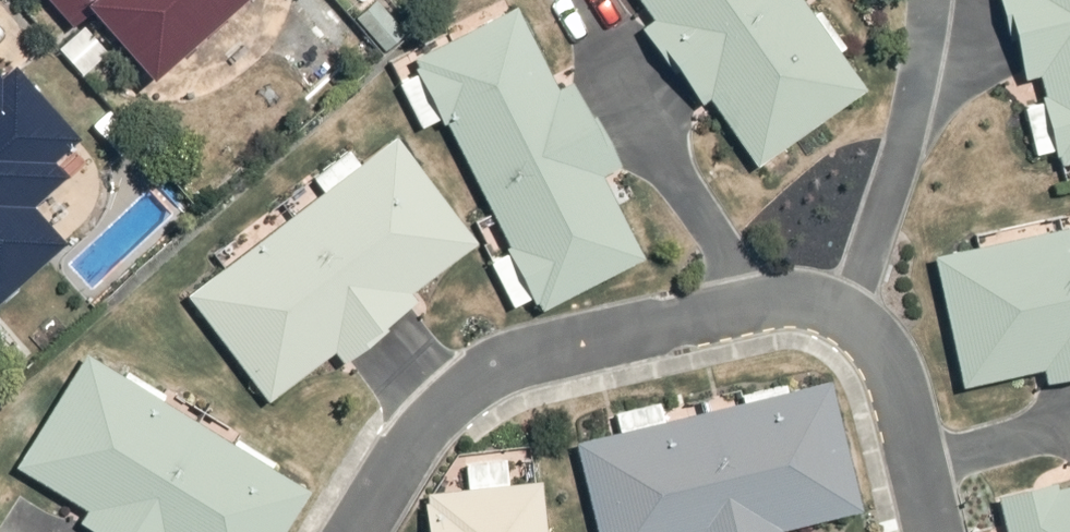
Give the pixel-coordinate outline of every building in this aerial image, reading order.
[(71,15),(90,0),(59,0),(71,15)] [(160,77),(253,0),(97,0),(160,77)] [(534,0),(466,0),(414,28),(547,272),(651,215),(534,0)] [(834,0),(690,0),(770,113),(866,45),(834,0)] [(1069,139),(1069,0),(1034,0),(1069,139)] [(70,236),(44,208),(45,199),(68,200),(71,157),(66,152),(97,122),(33,57),(21,68),(8,55),(0,63),(0,303),(70,236)] [(476,218),(398,113),(188,269),(266,373),(476,218)] [(930,223),(957,354),(1069,331),(1069,194),(930,223)] [(105,329),(41,448),(198,531),(269,531),(317,443),(105,329)] [(841,361),(580,415),(603,528),(864,475),(841,361)] [(547,451),(436,464),(444,531),(556,531),(547,451)] [(1017,465),(1034,531),(1069,531),(1069,452),(1017,465)]
